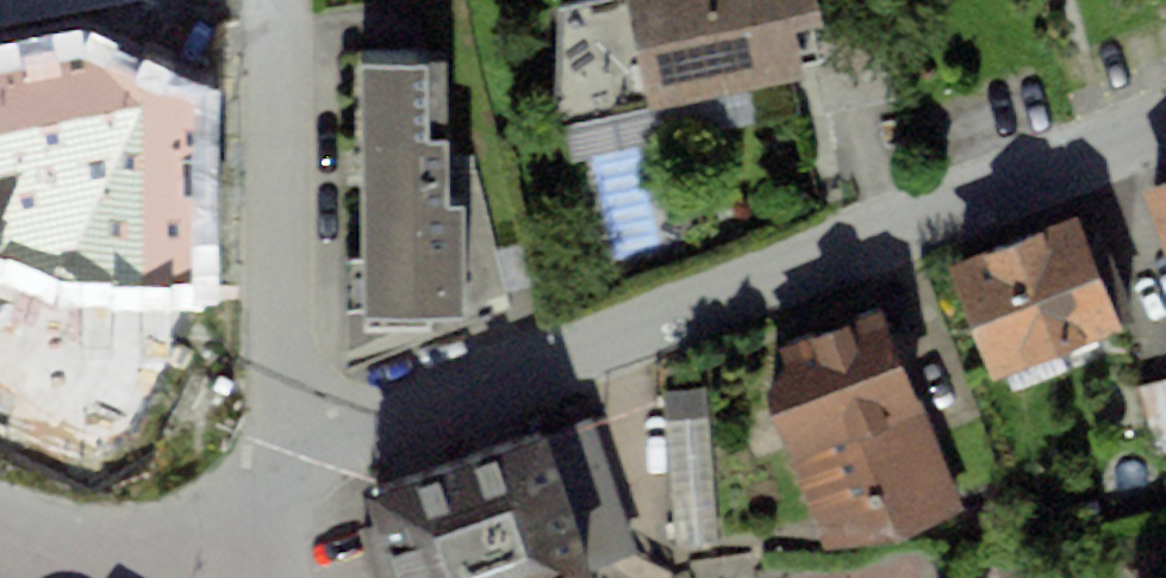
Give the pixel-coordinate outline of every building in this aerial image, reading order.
[(558,7),(553,129),(804,75),(801,64),(819,61),(812,28),(824,26),(818,0),(590,0),(558,7)] [(0,50),(0,247),(17,260),(195,253),(181,14),(0,50)] [(430,62),(361,63),(364,328),(434,328),(433,318),(464,318),(463,202),(451,202),(450,135),(431,135),(430,62)] [(1155,192),(1165,221),(1165,188),(1155,192)] [(1088,218),(959,270),(1004,380),(1133,327),(1088,218)] [(812,393),(775,407),(833,558),(953,512),(880,320),(797,352),(812,393)] [(712,391),(675,393),(683,511),(719,508),(712,391)] [(363,495),(373,525),(357,530),(373,577),(595,577),(593,571),(638,555),(592,418),(363,495)]
